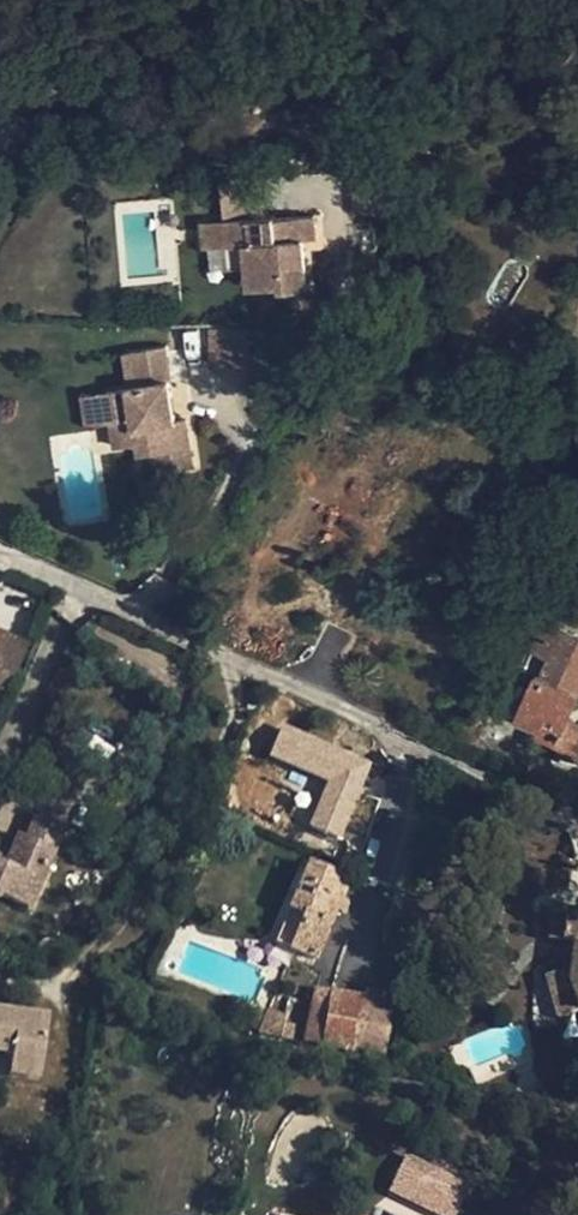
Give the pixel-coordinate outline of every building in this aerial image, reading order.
[(222,184),(225,220),(249,219),(250,222),(264,222),(261,182),(222,184)] [(201,249),(227,247),(251,247),(250,222),(249,219),(225,220),(199,220),(201,249)] [(251,247),(227,247),(228,267),(244,267),(246,290),(278,289),(278,295),(304,293),(300,241),(313,240),(312,221),(274,224),(276,245),(251,247)] [(118,393),(172,419),(167,387),(172,387),(166,347),(132,352),(139,391),(128,392),(118,393)] [(122,353),(128,392),(139,391),(132,352),(122,353)] [(181,424),(176,421),(172,422),(172,419),(118,393),(101,395),(107,426),(113,425),(117,450),(138,449),(139,455),(157,454),(160,474),(187,471),(181,424)] [(90,427),(107,426),(101,395),(86,397),(90,427)] [(165,512),(160,474),(157,454),(139,455),(147,513),(165,512)] [(563,628),(545,620),(523,667),(536,674),(541,676),(563,628)] [(563,628),(541,676),(536,674),(516,718),(539,729),(534,742),(576,761),(577,757),(577,724),(568,718),(577,697),(577,635),(563,628)] [(282,721),(268,755),(327,779),(308,825),(341,839),(374,759),(282,721)] [(43,811),(32,835),(41,839),(51,815),(43,811)] [(25,900),(36,876),(43,880),(70,823),(51,815),(41,839),(32,835),(23,860),(7,864),(0,861),(0,888),(25,900)] [(0,851),(0,861),(7,864),(23,860),(32,835),(21,831),(9,854),(0,851)] [(315,956),(335,910),(348,879),(309,862),(289,909),(302,913),(289,945),(315,956)] [(32,903),(43,880),(36,876),(25,900),(32,903)] [(348,879),(335,910),(344,913),(348,905),(356,908),(365,886),(348,879)] [(276,939),(289,945),(302,913),(289,909),(276,939)] [(570,967),(568,983),(548,989),(556,1018),(577,1011),(577,915),(551,912),(548,938),(574,941),(570,967)] [(545,977),(548,989),(568,983),(570,967),(545,977)] [(320,1041),(329,990),(312,987),(301,1038),(320,1041)] [(362,996),(381,999),(383,990),(363,987),(362,996)] [(353,1047),(362,996),(329,990),(320,1041),(353,1047)] [(381,999),(362,996),(353,1047),(382,1052),(391,1001),(381,999)] [(262,1019),(267,1009),(262,1006),(250,1033),(267,1039),(273,1024),(262,1019)] [(278,1013),(267,1009),(262,1019),(273,1024),(275,1020),(278,1013)] [(0,1011),(0,1051),(13,1053),(10,1074),(41,1079),(50,1017),(19,1013),(0,1011)] [(285,1024),(275,1020),(273,1024),(267,1039),(278,1043),(285,1024)] [(387,1191),(442,1214),(458,1214),(473,1180),(405,1151),(387,1191)]
